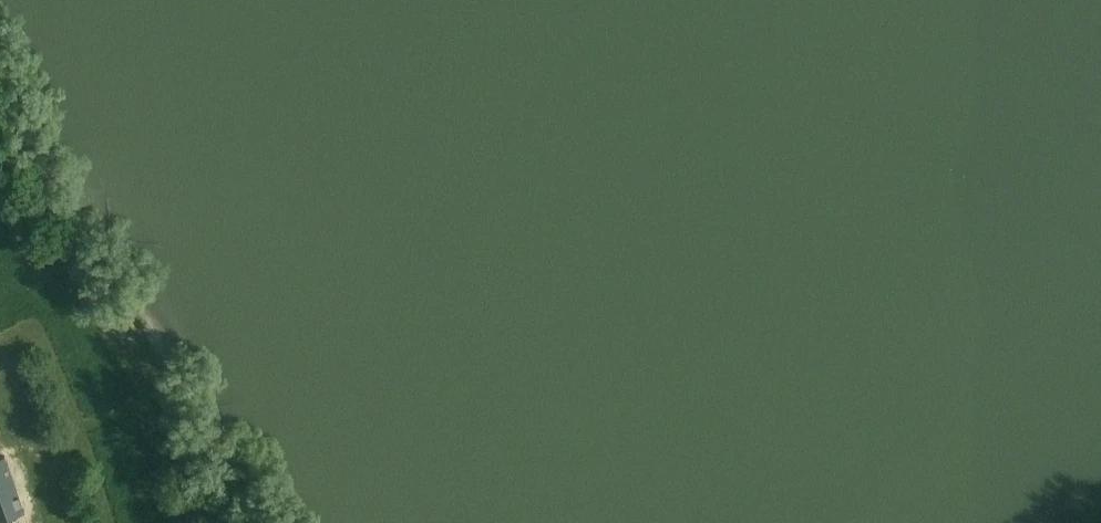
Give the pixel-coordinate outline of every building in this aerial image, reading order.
[(2,506),(22,500),(6,453),(0,455),(0,522),(7,522),(2,506)]
